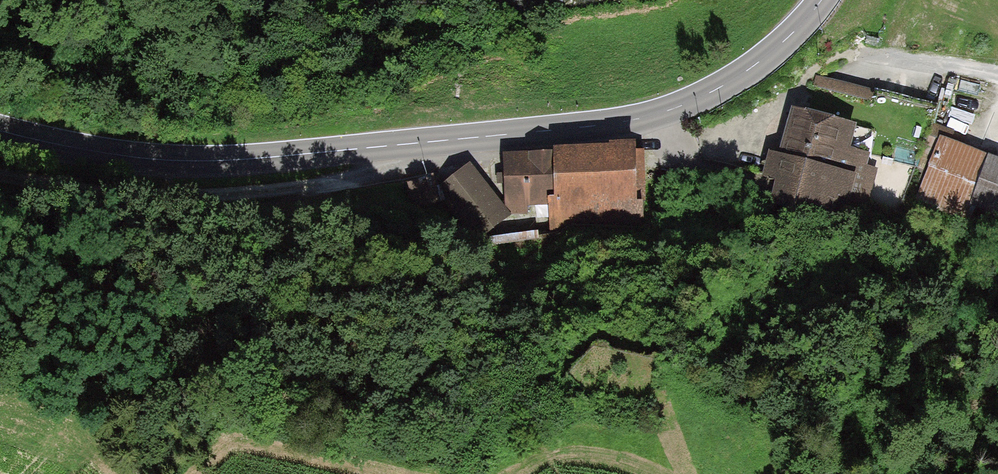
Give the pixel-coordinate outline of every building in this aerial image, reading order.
[(818,79),(815,92),(837,98),(835,104),(872,114),(877,95),(818,79)] [(771,185),(764,208),(825,228),(837,197),(864,205),(875,170),(863,167),(865,156),(846,151),(851,130),(787,112),(773,158),(765,154),(757,180),(771,185)] [(939,140),(912,203),(962,223),(967,210),(997,222),(997,162),(939,140)] [(629,149),(553,149),(553,153),(554,197),(548,197),(548,205),(549,234),(570,223),(643,224),(642,204),(630,204),(629,149)] [(553,153),(505,154),(507,213),(529,212),(529,206),(548,205),(548,197),(554,197),(553,153)] [(468,166),(436,193),(477,242),(509,216),(468,166)]
